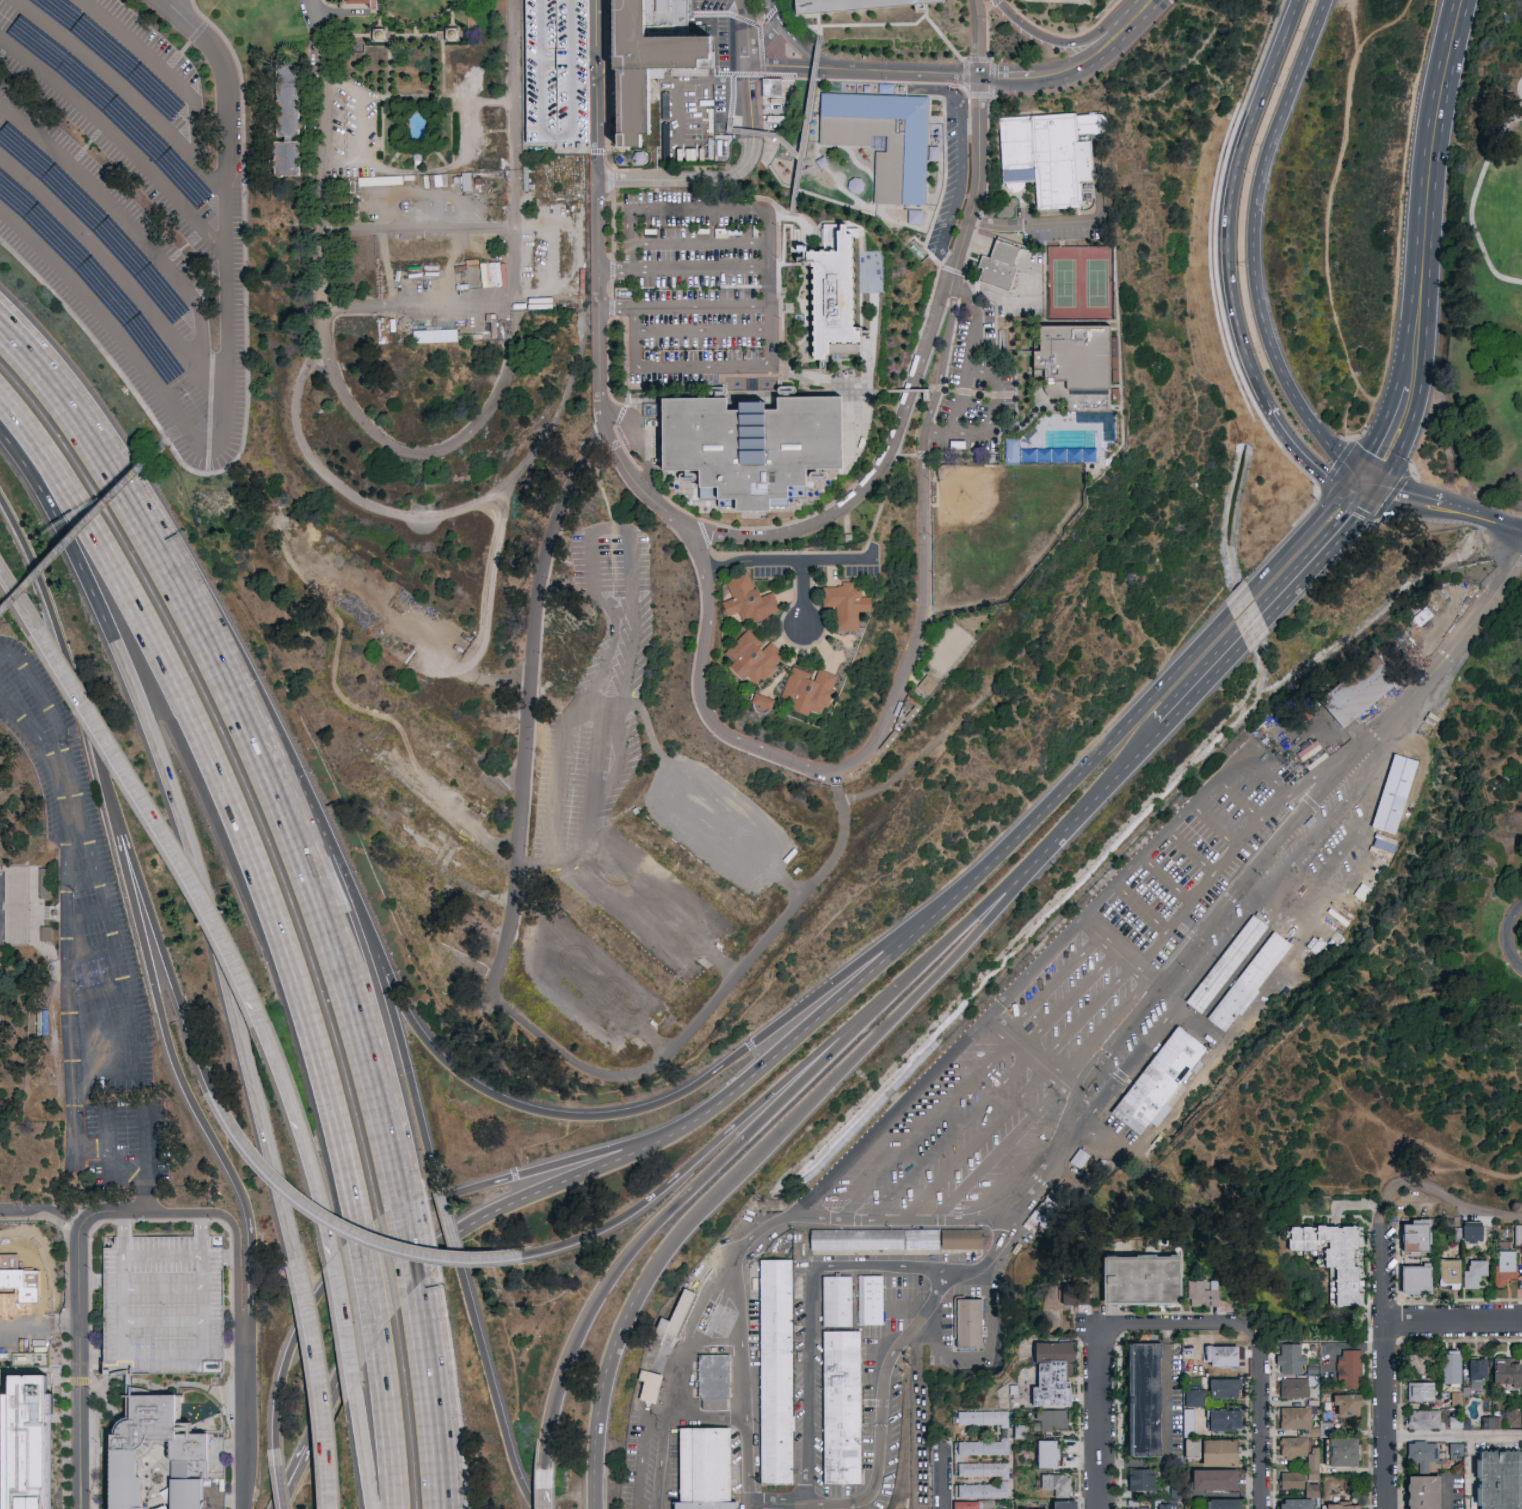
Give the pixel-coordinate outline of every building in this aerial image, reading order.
[(617,155),(641,155),(640,141),(649,141),(648,75),(697,74),(697,65),(711,65),(710,41),(643,42),(643,26),(688,25),(688,0),(615,0),(617,155)] [(796,19),(794,0),(942,0),(943,7),(819,17),(796,19)] [(298,63),(298,68),(304,68),(304,76),(306,131),(301,131),(301,137),(301,145),(306,145),(306,179),(282,179),(281,137),(281,77),(281,68),(291,68),(291,63),(298,63)] [(777,78),(759,78),(760,96),(777,96),(777,78)] [(892,83),(876,83),(876,94),(892,94),(892,83)] [(821,96),(928,99),(926,207),(874,206),(875,154),(886,154),(886,138),(872,138),(872,148),(819,147),(821,96)] [(999,120),(1101,114),(1103,135),(1089,136),(1094,211),(1037,215),(1035,172),(1002,174),(999,120)] [(937,160),(937,146),(928,146),(928,160),(937,160)] [(678,222),(678,193),(643,194),(644,223),(678,222)] [(920,210),(906,209),(906,223),(920,224),(920,210)] [(809,253),(836,252),(835,230),(853,229),(855,328),(865,328),(866,358),(811,359),(809,253)] [(981,258),(973,281),(1010,294),(1019,269),(1013,267),(1019,250),(995,241),(989,260),(981,258)] [(1041,329),(1110,328),(1111,414),(1067,415),(1042,383),(1041,329)] [(410,330),(410,342),(454,341),(454,329),(410,330)] [(661,399),(727,398),(727,410),(778,410),(778,398),(842,398),(842,468),(807,469),(807,500),(788,500),(788,507),(769,507),(769,513),(735,513),(735,501),(698,501),(698,472),(661,472),(661,399)] [(726,583),(732,598),(725,601),(732,617),(739,614),(745,627),(780,612),(772,593),(757,599),(746,574),(726,583)] [(823,590),(842,589),(842,583),(859,583),(860,599),(864,599),(865,614),(858,614),(859,633),(838,634),(837,608),(824,609),(823,590)] [(725,655),(758,687),(786,658),(771,643),(765,649),(748,632),(725,655)] [(792,668),(781,697),(823,713),(837,677),(819,670),(816,677),(792,668)] [(755,695),(752,704),(772,712),(775,703),(755,695)] [(1412,759),(1387,753),(1369,827),(1394,833),(1412,759)] [(1371,846),(1392,852),(1396,839),(1375,833),(1371,846)] [(52,866),(40,866),(41,897),(53,897),(52,866)] [(1251,916),(1265,927),(1200,1011),(1186,1001),(1251,916)] [(42,939),(53,939),(53,925),(42,925),(42,939)] [(1273,934),(1291,947),(1225,1031),(1208,1017),(1273,934)] [(1178,1028),(1204,1048),(1140,1134),(1113,1114),(1178,1028)] [(1086,1155),(1075,1148),(1066,1162),(1077,1169),(1086,1155)] [(1431,1221),(1431,1252),(1402,1252),(1402,1221),(1431,1221)] [(1483,1222),(1483,1243),(1463,1243),(1463,1222),(1483,1222)] [(1511,1224),(1511,1244),(1520,1244),(1520,1237),(1521,1237),(1521,1224),(1511,1224)] [(1358,1227),(1358,1307),(1336,1307),(1336,1269),(1325,1269),(1325,1251),(1289,1251),(1289,1227),(1358,1227)] [(812,1232),(982,1230),(982,1250),(812,1252),(812,1232)] [(103,1238),(125,1238),(203,1238),(222,1238),(222,1374),(103,1374),(103,1358),(103,1281),(103,1238)] [(1506,1279),(1506,1287),(1495,1287),(1495,1252),(1516,1252),(1516,1279),(1506,1279)] [(759,1261),(788,1260),(791,1486),(762,1487),(759,1261)] [(1106,1261),(1179,1260),(1179,1304),(1107,1305),(1106,1261)] [(1460,1261),(1460,1289),(1440,1289),(1440,1261),(1460,1261)] [(1464,1261),(1487,1261),(1487,1279),(1478,1279),(1478,1289),(1464,1289),(1464,1261)] [(1432,1294),(1402,1293),(1402,1267),(1432,1267),(1432,1294)] [(858,1276),(880,1276),(882,1325),(860,1326),(858,1276)] [(825,1278),(851,1278),(851,1326),(826,1327),(825,1278)] [(1189,1282),(1219,1282),(1220,1308),(1189,1308),(1189,1282)] [(20,1309),(20,1293),(11,1294),(11,1283),(0,1283),(0,1309),(20,1309)] [(1084,1284),(1057,1285),(1057,1304),(1085,1304),(1084,1284)] [(682,1289),(695,1294),(678,1340),(655,1331),(659,1319),(669,1323),(682,1289)] [(956,1299),(981,1299),(982,1349),(957,1349),(956,1299)] [(823,1333),(855,1333),(858,1481),(826,1482),(823,1333)] [(1033,1407),(1033,1386),(1037,1386),(1037,1343),(1072,1343),(1072,1407),(1033,1407)] [(1131,1344),(1159,1344),(1159,1456),(1131,1456),(1131,1344)] [(1303,1345),(1303,1374),(1279,1374),(1279,1345),(1303,1345)] [(1239,1347),(1239,1368),(1207,1368),(1207,1347),(1239,1347)] [(1361,1351),(1361,1388),(1338,1388),(1338,1351),(1361,1351)] [(1442,1385),(1442,1352),(1461,1352),(1461,1385),(1442,1385)] [(1410,1372),(1409,1356),(1425,1356),(1426,1372),(1410,1372)] [(696,1357),(730,1357),(730,1408),(697,1408),(696,1357)] [(1469,1360),(1487,1360),(1487,1389),(1469,1389),(1469,1360)] [(1521,1388),(1495,1388),(1495,1361),(1521,1361),(1521,1388)] [(61,1368),(62,1508),(18,1508),(16,1421),(16,1406),(16,1369),(61,1368)] [(640,1369),(664,1377),(656,1405),(639,1400),(644,1382),(637,1379),(640,1369)] [(1211,1379),(1241,1379),(1241,1399),(1211,1399),(1211,1379)] [(1281,1399),(1281,1380),(1309,1380),(1309,1399),(1281,1399)] [(1434,1383),(1434,1401),(1408,1401),(1408,1383),(1434,1383)] [(2,1437),(3,1421),(16,1421),(16,1406),(3,1406),(3,1386),(0,1386),(0,1437),(2,1437)] [(1180,1406),(1203,1406),(1203,1389),(1180,1389),(1180,1406)] [(1360,1417),(1335,1417),(1335,1395),(1360,1395),(1360,1417)] [(205,1484),(206,1508),(174,1508),(173,1478),(172,1448),(154,1448),(146,1454),(143,1454),(143,1478),(143,1484),(148,1484),(149,1508),(117,1508),(116,1479),(115,1436),(123,1428),(123,1420),(128,1420),(128,1418),(128,1400),(142,1400),(179,1400),(181,1417),(183,1439),(203,1438),(211,1438),(212,1467),(203,1467),(192,1467),(192,1478),(192,1482),(203,1484),(205,1484)] [(1281,1430),(1281,1407),(1311,1407),(1311,1430),(1281,1430)] [(1199,1410),(1200,1459),(1185,1459),(1184,1410),(1199,1410)] [(1209,1432),(1209,1410),(1242,1410),(1242,1432),(1209,1432)] [(1520,1428),(1507,1428),(1507,1410),(1520,1410),(1520,1428)] [(1039,1411),(1067,1411),(1067,1433),(1039,1433),(1039,1411)] [(1443,1430),(1408,1430),(1408,1411),(1443,1411),(1443,1430)] [(959,1412),(1009,1412),(1009,1456),(956,1456),(956,1443),(1001,1442),(1001,1426),(959,1426),(959,1412)] [(1479,1429),(1490,1428),(1490,1417),(1479,1417),(1479,1429)] [(733,1429),(734,1508),(674,1508),(674,1503),(681,1503),(681,1429),(733,1429)] [(1318,1449),(1318,1480),(1308,1480),(1308,1457),(1281,1457),(1281,1438),(1308,1438),(1308,1449),(1318,1449)] [(1359,1467),(1331,1467),(1331,1438),(1359,1438),(1359,1467)] [(1039,1468),(1039,1441),(1060,1441),(1060,1468),(1039,1468)] [(1204,1442),(1238,1441),(1238,1466),(1204,1467),(1204,1442)] [(1408,1443),(1438,1443),(1438,1470),(1419,1470),(1419,1460),(1408,1460),(1408,1443)] [(1464,1444),(1463,1458),(1448,1458),(1448,1444),(1464,1444)] [(1480,1454),(1521,1454),(1521,1508),(1480,1508),(1480,1454)] [(960,1465),(1008,1463),(1009,1498),(960,1500),(960,1487),(1001,1485),(1001,1477),(960,1479),(960,1465)] [(1129,1491),(1129,1470),(1155,1470),(1155,1491),(1129,1491)] [(1237,1470),(1237,1491),(1194,1491),(1194,1470),(1237,1470)] [(1307,1490),(1281,1490),(1281,1473),(1305,1473),(1305,1485),(1318,1485),(1318,1496),(1307,1496),(1307,1490)] [(1042,1475),(1066,1474),(1067,1478),(1072,1478),(1072,1493),(1069,1493),(1070,1499),(1056,1499),(1055,1490),(1043,1490),(1042,1475)] [(1439,1477),(1440,1508),(1408,1508),(1408,1477),(1439,1477)] [(993,1501),(950,1500),(950,1508),(993,1508),(993,1501)] [(1177,1500),(1154,1501),(1154,1508),(1177,1508),(1177,1500)] [(1241,1500),(1241,1508),(1208,1508),(1208,1500),(1241,1500)] [(1315,1500),(1315,1508),(1281,1508),(1281,1500),(1315,1500)] [(1078,1501),(1078,1508),(1056,1508),(1056,1501),(1078,1501)]
